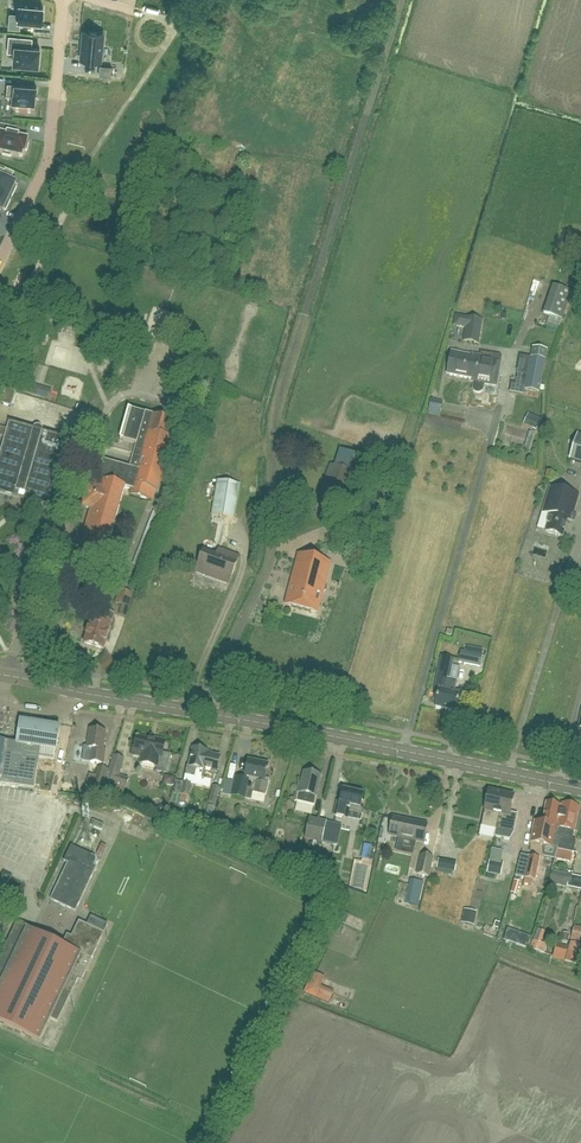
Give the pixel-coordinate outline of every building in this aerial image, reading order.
[(10,12),(8,27),(20,28),(21,20),(42,22),(44,6),(18,4),(17,12),(10,12)] [(80,58),(101,60),(102,46),(103,32),(83,30),(80,58)] [(40,47),(26,46),(27,37),(9,35),(7,51),(15,52),(14,63),(38,65),(40,47)] [(100,65),(110,66),(111,47),(102,46),(101,60),(100,65)] [(100,65),(99,74),(111,75),(112,66),(110,66),(100,65)] [(13,102),(12,113),(34,115),(35,104),(37,105),(38,96),(35,96),(36,85),(8,83),(6,102),(13,102)] [(0,127),(0,154),(3,155),(2,157),(11,158),(11,156),(22,159),(23,154),(25,155),(25,152),(27,153),(29,144),(27,143),(28,141),(18,139),(9,136),(10,129),(0,127)] [(12,200),(17,188),(15,187),(16,185),(2,179),(5,173),(0,171),(0,195),(12,200)] [(12,200),(0,195),(0,212),(3,213),(4,211),(6,212),(12,200)] [(562,321),(572,294),(553,287),(543,314),(562,321)] [(454,317),(453,326),(464,328),(462,342),(479,344),(482,321),(454,317)] [(525,392),(539,394),(547,351),(533,348),(531,359),(520,357),(518,370),(528,372),(528,375),(518,373),(515,386),(525,388),(525,392)] [(474,384),(479,357),(474,356),(471,355),(471,357),(451,353),(447,375),(446,375),(446,376),(472,381),(471,383),(474,384)] [(474,384),(473,389),(473,391),(474,393),(476,394),(478,394),(480,394),(482,392),(483,391),(484,385),(491,387),(492,387),(497,360),(496,360),(479,357),(474,384)] [(44,389),(21,382),(18,391),(41,398),(48,400),(51,391),(47,390),(44,389)] [(6,391),(1,405),(11,408),(15,394),(6,391)] [(430,399),(427,414),(438,416),(442,402),(430,399)] [(145,415),(128,410),(120,440),(136,445),(129,469),(103,462),(95,488),(88,486),(82,508),(91,510),(80,549),(79,548),(75,560),(90,565),(93,553),(105,557),(123,494),(153,502),(156,492),(158,493),(173,442),(168,440),(173,423),(153,417),(154,416),(145,414),(145,415)] [(541,421),(534,418),(529,429),(536,432),(541,421)] [(33,430),(9,423),(0,455),(0,494),(14,498),(16,492),(24,495),(23,500),(47,508),(67,440),(43,433),(43,432),(43,431),(43,430),(42,429),(42,428),(41,428),(41,427),(39,427),(38,426),(37,426),(36,427),(35,427),(35,428),(34,429),(33,429),(33,430)] [(567,460),(580,464),(580,434),(575,433),(567,460)] [(364,459),(339,451),(334,466),(329,465),(316,504),(346,514),(364,459)] [(235,520),(240,485),(216,482),(212,516),(235,520)] [(284,500),(297,499),(297,488),(284,488),(284,500)] [(571,522),(579,496),(551,488),(543,514),(550,516),(545,533),(562,538),(567,521),(571,522)] [(208,578),(229,586),(239,557),(219,549),(216,556),(204,552),(196,574),(203,576),(203,575),(208,577),(208,578)] [(317,615),(331,564),(298,555),(285,606),(317,615)] [(79,579),(69,576),(65,590),(75,593),(79,579)] [(129,608),(134,594),(120,590),(116,604),(129,608)] [(111,628),(114,616),(105,613),(102,625),(91,622),(84,645),(104,651),(111,628)] [(478,668),(481,651),(467,648),(466,653),(461,652),(458,664),(478,668)] [(460,696),(454,694),(457,683),(449,681),(453,660),(441,657),(437,679),(434,691),(438,691),(435,708),(457,713),(460,696)] [(60,729),(21,723),(17,744),(0,742),(0,787),(2,787),(35,792),(41,750),(57,752),(60,729)] [(85,748),(83,762),(92,763),(103,765),(105,752),(103,751),(105,733),(90,731),(88,749),(85,748)] [(155,742),(147,740),(137,738),(134,753),(141,755),(138,764),(151,767),(167,770),(171,756),(163,754),(165,742),(155,740),(155,742)] [(216,774),(220,758),(207,755),(208,753),(193,750),(189,767),(187,767),(185,776),(192,778),(194,769),(203,771),(201,780),(214,783),(216,774)] [(109,771),(105,784),(126,791),(129,780),(119,777),(124,760),(113,757),(109,771)] [(269,781),(266,780),(269,766),(248,762),(244,780),(235,778),(231,797),(251,802),(253,794),(265,797),(269,781)] [(105,784),(109,771),(98,768),(91,792),(101,795),(105,784)] [(316,798),(321,777),(304,774),(301,784),(299,784),(294,803),(314,807),(316,798)] [(165,778),(164,786),(171,787),(173,779),(165,778)] [(187,805),(191,785),(177,782),(175,795),(180,796),(179,804),(187,805)] [(216,806),(220,789),(212,787),(208,804),(216,806)] [(356,794),(342,792),(340,804),(337,803),(334,817),(361,823),(364,809),(361,808),(363,796),(361,796),(361,794),(357,793),(356,794)] [(499,814),(503,795),(489,792),(481,827),(495,830),(497,823),(494,822),(496,814),(499,814)] [(497,823),(495,830),(514,834),(517,816),(510,814),(514,797),(503,795),(499,814),(496,814),(494,822),(497,823)] [(555,828),(560,807),(558,807),(557,805),(554,804),(552,806),(546,804),(542,824),(535,823),(530,844),(539,846),(558,850),(560,838),(557,838),(559,829),(555,828)] [(560,838),(558,850),(558,851),(573,854),(575,842),(571,841),(573,832),(574,832),(579,812),(575,811),(576,808),(565,805),(564,808),(560,807),(555,828),(559,829),(557,838),(560,838)] [(318,822),(318,821),(309,819),(304,841),(313,843),(318,822)] [(425,844),(429,826),(394,819),(390,837),(425,844)] [(318,822),(313,843),(322,845),(326,823),(318,821),(318,822)] [(102,832),(105,827),(93,822),(91,827),(102,832)] [(395,846),(396,839),(389,837),(387,844),(395,846)] [(361,858),(368,859),(369,847),(362,846),(361,858)] [(76,913),(87,891),(95,874),(86,870),(92,857),(72,847),(64,863),(68,865),(50,901),(76,913)] [(429,879),(433,858),(420,855),(416,876),(429,879)] [(535,882),(540,859),(529,857),(523,887),(530,888),(531,881),(535,882)] [(438,858),(435,871),(452,875),(455,862),(438,858)] [(311,863),(312,876),(325,874),(324,861),(311,863)] [(351,887),(363,888),(366,865),(353,864),(351,887)] [(499,876),(501,866),(487,864),(486,874),(499,876)] [(570,887),(572,876),(551,871),(548,884),(566,889),(567,886),(570,887)] [(6,884),(9,878),(3,875),(0,881),(6,884)] [(401,886),(398,901),(418,905),(423,882),(409,879),(407,887),(401,886)] [(518,895),(520,882),(512,881),(510,894),(518,895)] [(464,913),(462,925),(473,927),(476,915),(464,913)] [(0,959),(0,1023),(40,1042),(50,1020),(57,1024),(71,996),(78,981),(81,982),(91,962),(94,956),(104,935),(104,934),(105,931),(108,926),(92,918),(88,926),(88,927),(79,923),(75,931),(69,944),(64,942),(62,946),(17,924),(0,959)] [(580,930),(574,928),(570,942),(578,943),(580,930)] [(503,941),(527,950),(531,938),(507,930),(503,941)] [(563,934),(561,942),(568,944),(570,936),(563,934)] [(544,955),(547,947),(533,941),(530,950),(544,955)] [(568,946),(557,943),(552,960),(563,963),(568,946)] [(571,944),(565,964),(576,967),(580,949),(580,947),(571,944)] [(316,999),(325,978),(313,973),(304,993),(316,999)]
